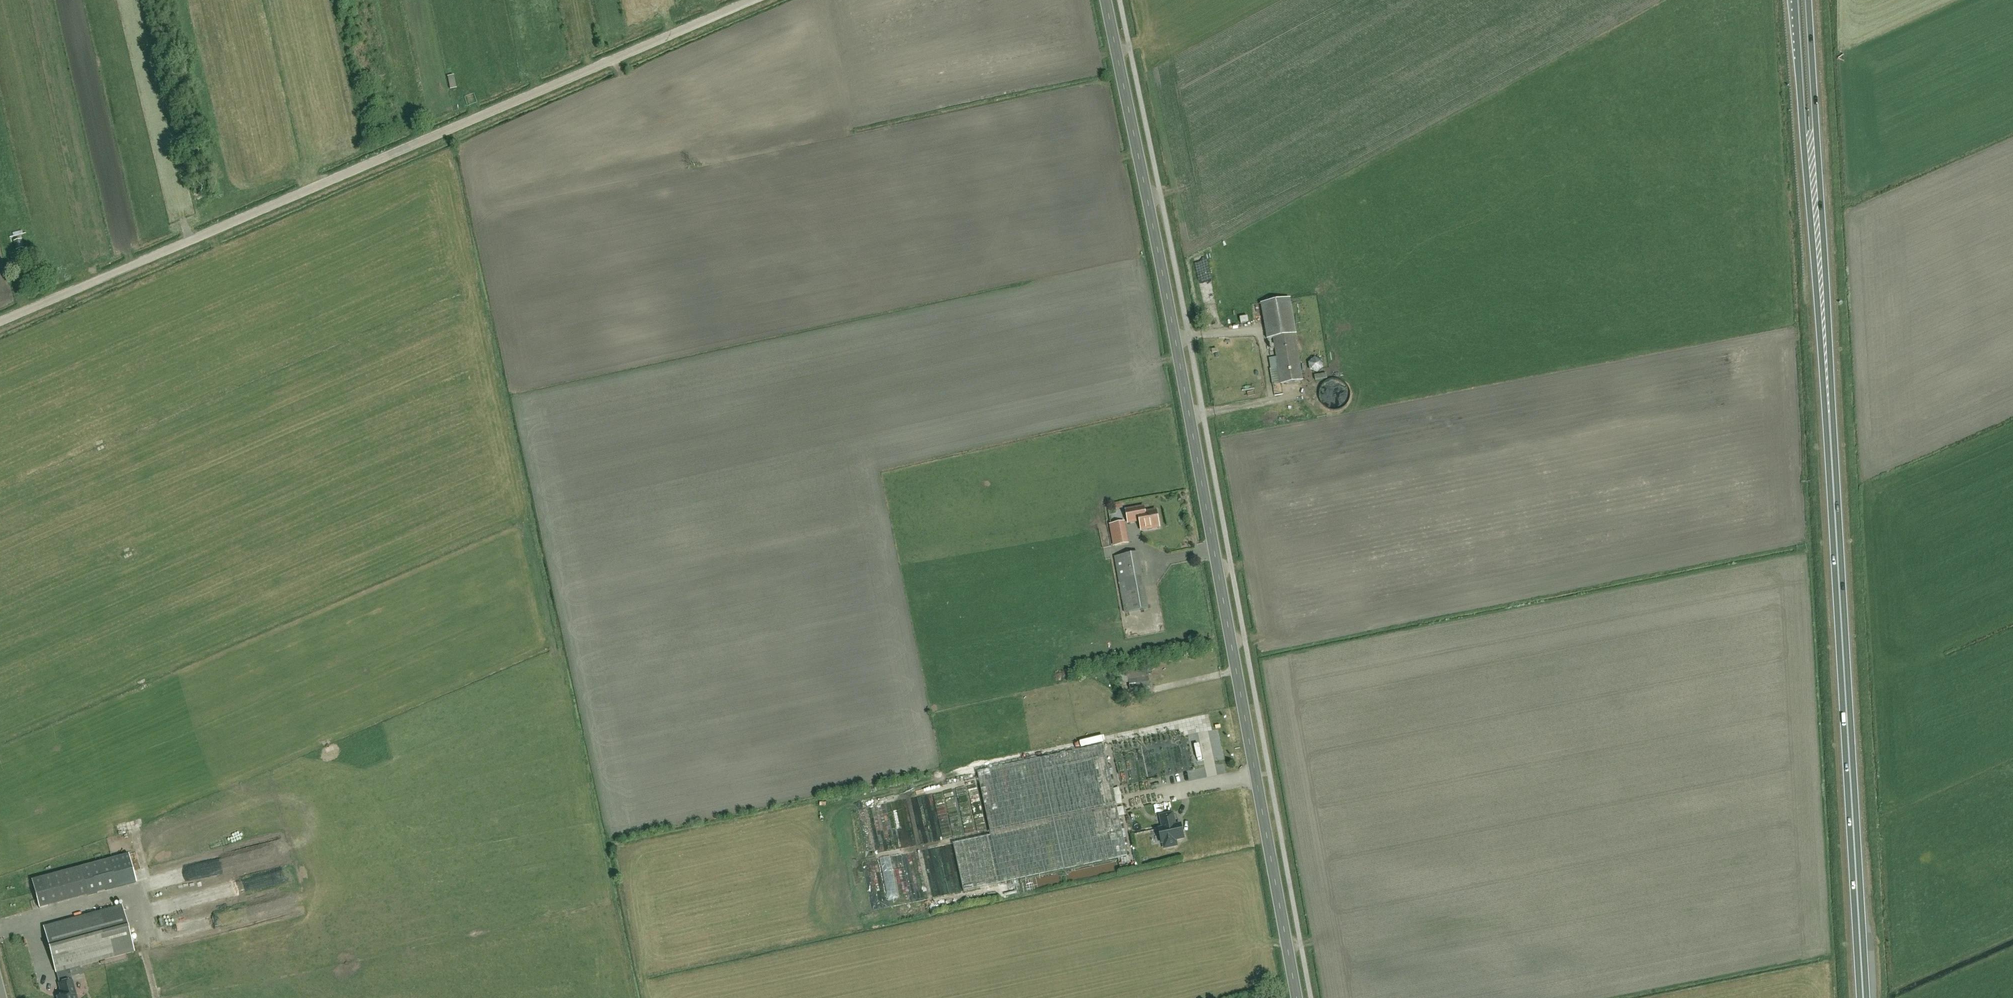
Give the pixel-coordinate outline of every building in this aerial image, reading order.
[(1282,384),(1302,381),(1294,335),(1296,334),(1289,300),(1261,305),(1268,340),(1274,339),(1282,384)] [(1317,374),(1323,368),(1322,361),(1315,358),(1308,363),(1309,371),(1317,374)] [(1126,511),(1128,524),(1140,522),(1141,531),(1160,528),(1157,511),(1143,514),(1142,508),(1126,511)] [(1125,522),(1110,525),(1113,547),(1128,544),(1125,522)] [(1125,613),(1148,609),(1138,554),(1115,558),(1125,613)] [(1130,690),(1150,687),(1147,671),(1127,674),(1130,690)] [(1040,759),(977,773),(977,779),(990,837),(953,845),(963,892),(1065,870),(1129,856),(1106,756),(1103,745),(1040,759)] [(1151,797),(1178,790),(1176,783),(1149,790),(1151,797)] [(938,843),(950,841),(939,787),(927,789),(938,843)] [(1175,842),(1174,841),(1184,839),(1181,825),(1176,826),(1173,813),(1160,816),(1163,829),(1159,829),(1162,843),(1164,843),(1165,844),(1166,846),(1167,846),(1169,847),(1171,847),(1173,846),(1174,844),(1175,843),(1175,842)] [(80,868),(87,895),(135,883),(128,855),(80,868)] [(87,895),(80,868),(43,878),(50,906),(87,895)] [(38,909),(50,906),(43,878),(31,881),(38,909)] [(925,901),(927,910),(935,908),(933,899),(925,901)] [(133,952),(121,907),(43,928),(55,973),(133,952)] [(57,997),(73,997),(72,994),(74,994),(71,981),(59,984),(58,985),(61,997),(57,997)]
